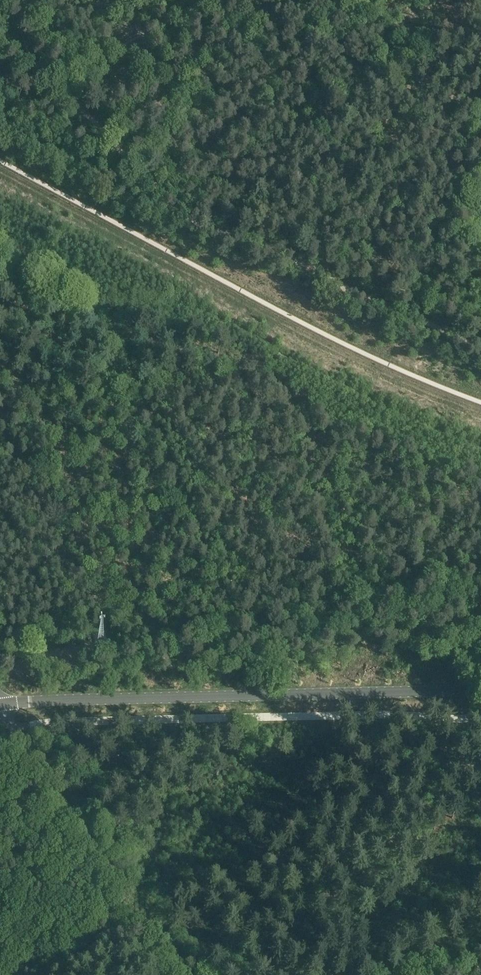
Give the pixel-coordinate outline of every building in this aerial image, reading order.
[(92,635),(93,639),(89,640),(90,646),(95,645),(95,647),(106,644),(103,632),(92,635)]
